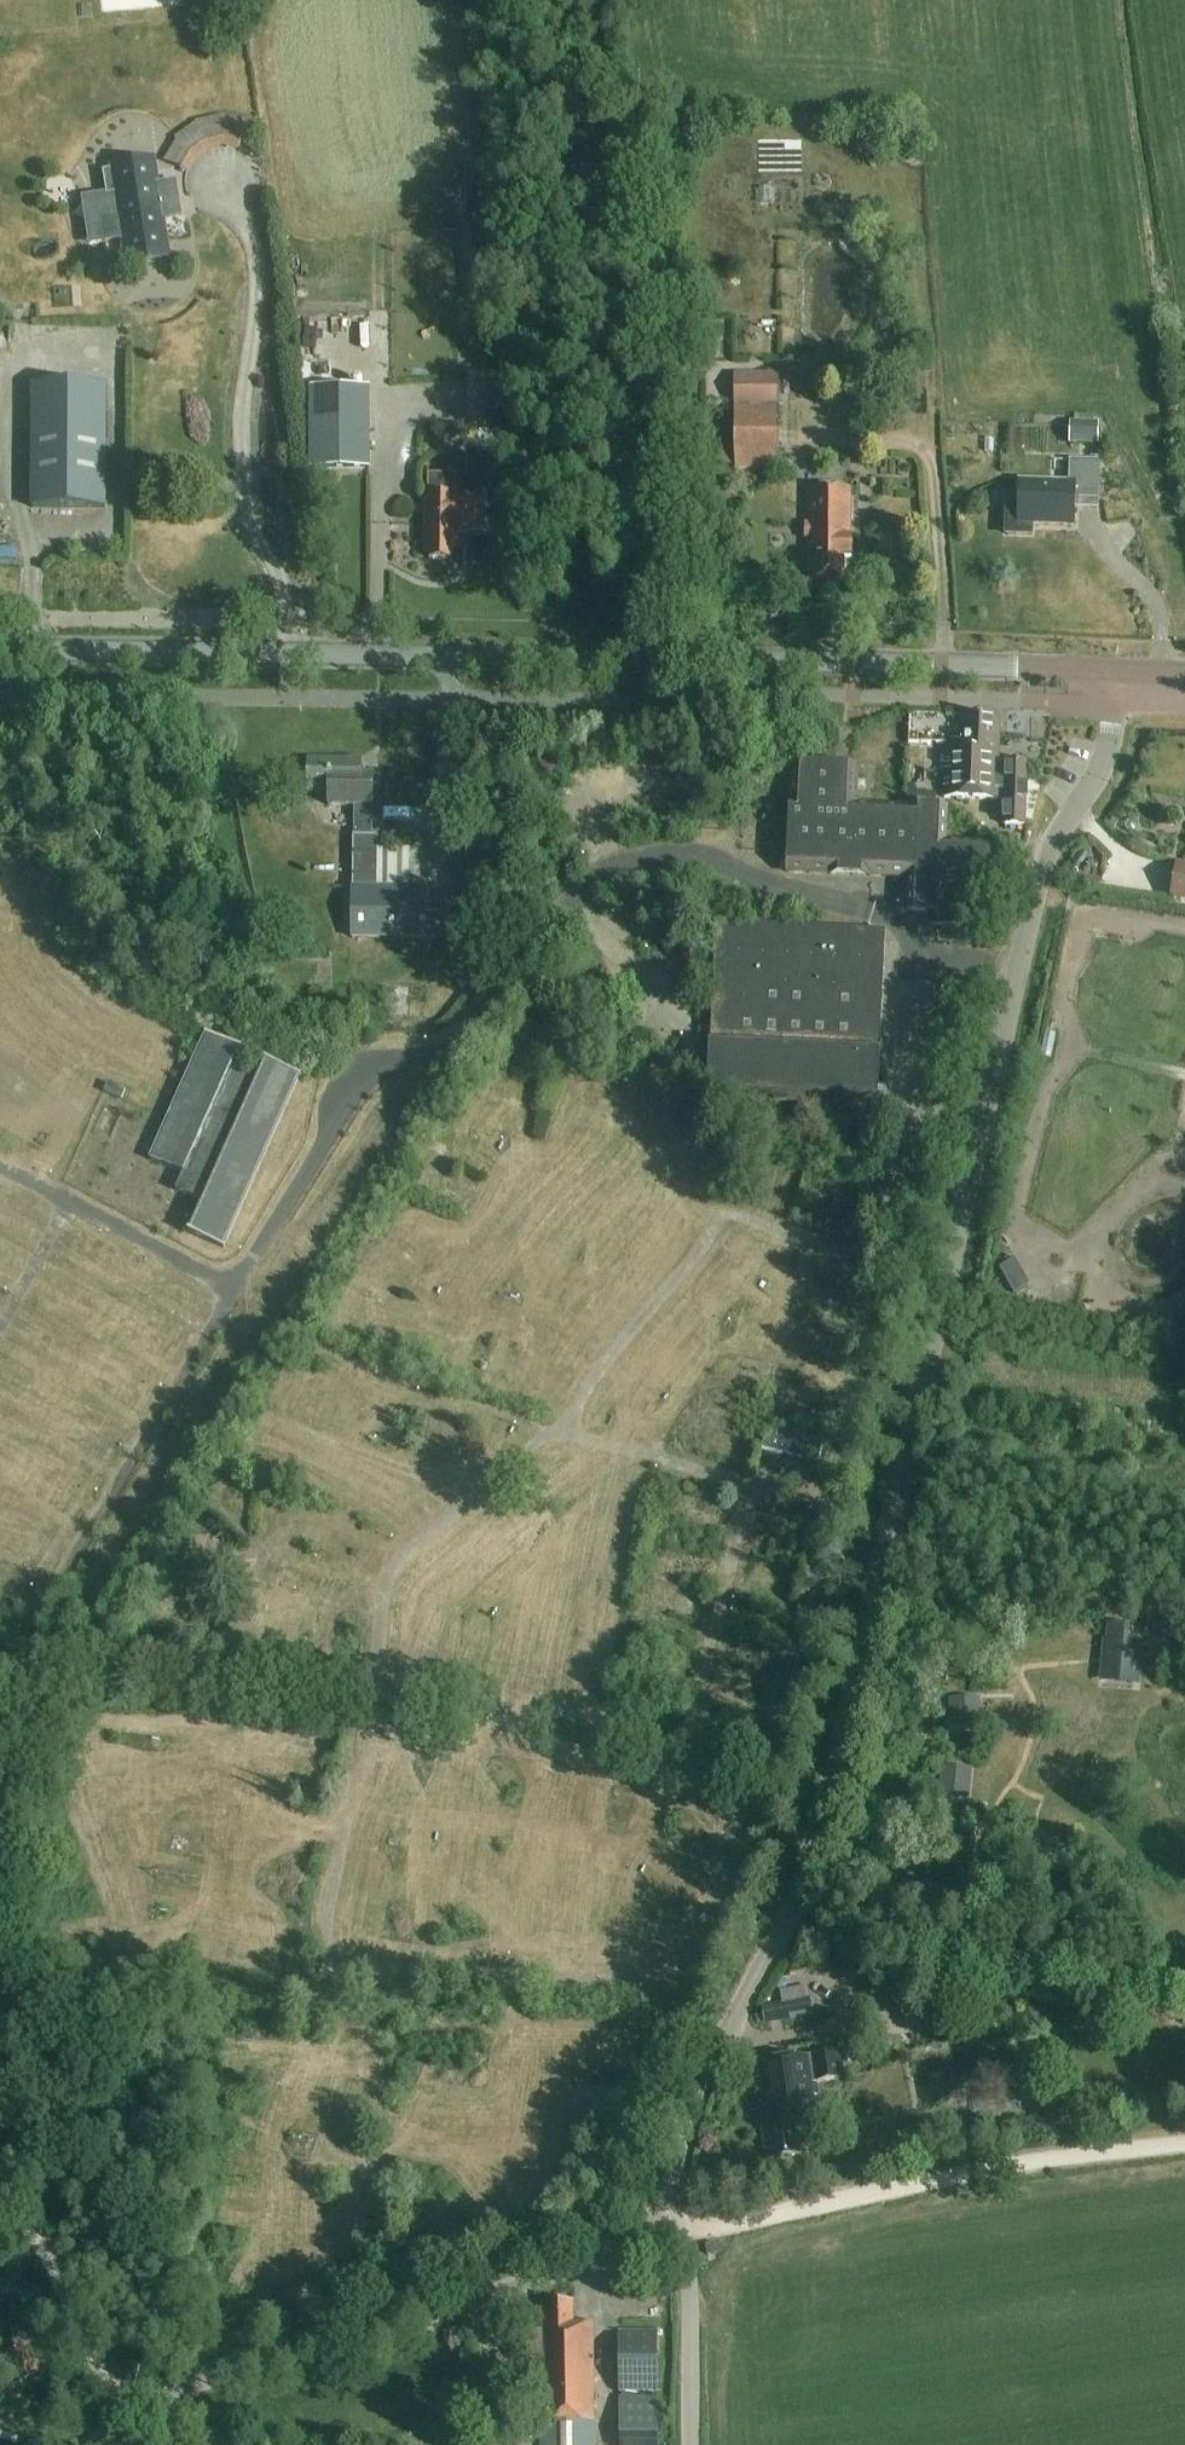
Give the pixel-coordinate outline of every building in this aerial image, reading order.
[(195,123),(174,138),(176,141),(197,160),(209,152),(195,123)] [(176,180),(158,182),(155,162),(105,170),(109,194),(118,192),(124,235),(127,235),(131,259),(166,254),(162,233),(166,232),(164,219),(182,216),(176,180)] [(778,374),(734,375),(735,469),(779,468),(778,374)] [(370,388),(311,388),(309,466),(369,467),(370,388)] [(32,411),(32,508),(105,508),(106,411),(32,411)] [(1070,444),(1095,445),(1096,427),(1091,427),(1092,421),(1072,420),(1072,426),(1071,426),(1070,444)] [(1100,461),(1069,460),(1068,484),(1019,482),(1018,501),(1012,500),(1002,508),(1002,535),(1032,536),(1033,526),(1073,527),(1074,500),(1099,501),(1100,461)] [(808,583),(843,583),(843,556),(849,556),(848,533),(849,485),(807,485),(808,583)] [(460,532),(477,533),(483,533),(484,496),(424,495),(423,554),(429,554),(429,561),(454,561),(454,542),(460,542),(460,532)] [(999,717),(964,716),(963,744),(946,743),(944,795),(997,797),(997,788),(1006,788),(1005,823),(1022,824),(1024,762),(998,761),(999,717)] [(309,760),(308,790),(329,791),(329,806),(355,806),(354,836),(353,836),(352,937),(429,938),(430,889),(409,889),(377,888),(378,850),(378,836),(372,836),(372,806),(373,806),(373,775),(361,775),(361,765),(350,765),(350,761),(309,760)] [(793,765),(789,872),(909,877),(908,896),(903,895),(903,901),(908,901),(908,911),(931,912),(931,924),(979,926),(980,892),(945,891),(945,878),(990,879),(991,842),(946,841),(947,810),(856,807),(857,768),(793,765)] [(1175,820),(1175,844),(1184,844),(1184,820),(1175,820)] [(1170,898),(1184,901),(1184,864),(1176,862),(1170,898)] [(886,932),(717,924),(709,1098),(878,1106),(886,932)] [(225,1249),(302,1075),(265,1059),(260,1071),(237,1061),(242,1049),(206,1033),(205,1035),(206,1035),(150,1160),(183,1175),(175,1191),(201,1202),(188,1233),(225,1249)] [(126,1091),(108,1083),(104,1092),(122,1100),(126,1091)] [(967,1418),(991,1423),(993,1410),(969,1405),(967,1418)] [(724,1520),(722,1537),(750,1540),(752,1523),(724,1520)] [(1156,1622),(1154,1638),(1170,1640),(1172,1623),(1156,1622)] [(691,1629),(692,1650),(718,1649),(717,1627),(691,1629)] [(1138,1686),(1141,1644),(1102,1641),(1099,1683),(1138,1686)] [(950,1699),(951,1730),(981,1730),(981,1699),(950,1699)] [(600,1730),(621,1738),(625,1726),(605,1718),(600,1730)] [(939,1797),(970,1800),(973,1770),(942,1767),(939,1797)] [(43,1838),(42,1854),(57,1855),(58,1839),(43,1838)] [(780,1992),(783,2004),(761,2008),(764,2023),(814,2014),(809,1987),(780,1992)] [(840,2051),(754,2064),(768,2160),(800,2155),(796,2126),(821,2122),(816,2083),(844,2079),(840,2051)] [(718,2253),(716,2244),(716,2243),(706,2245),(708,2255),(718,2253)] [(541,2308),(542,2406),(542,2444),(594,2444),(593,2323),(574,2323),(574,2301),(550,2302),(550,2308),(541,2308)] [(659,2332),(620,2333),(621,2392),(660,2392),(659,2332)] [(24,2345),(6,2355),(21,2383),(39,2374),(24,2345)] [(620,2398),(620,2444),(660,2444),(659,2398),(620,2398)] [(515,2424),(515,2443),(532,2443),(532,2424),(515,2424)]
